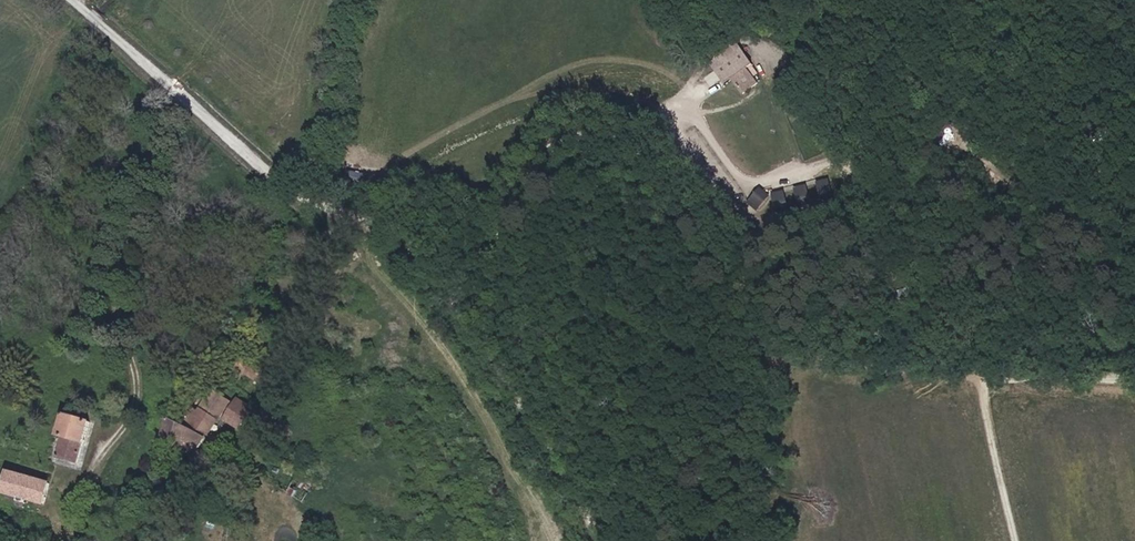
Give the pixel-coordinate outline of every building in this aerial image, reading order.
[(736,41),(709,60),(726,84),(732,79),(743,95),(764,80),(736,41)] [(818,180),(822,197),(834,195),(830,177),(818,180)] [(835,194),(822,199),(815,179),(805,183),(811,197),(797,203),(801,213),(837,199),(835,194)] [(805,184),(794,187),(798,201),(809,197),(805,184)] [(759,211),(770,193),(759,186),(748,204),(759,211)] [(772,193),(777,207),(789,203),(784,189),(772,193)] [(269,369),(238,352),(221,384),(232,389),(244,368),(263,379),(269,369)] [(164,442),(197,454),(231,395),(219,389),(215,396),(212,394),(204,410),(198,407),(190,424),(170,418),(164,442)] [(253,408),(237,399),(228,416),(244,425),(253,408)] [(63,439),(58,458),(79,465),(91,424),(62,415),(56,436),(63,439)] [(8,474),(0,501),(0,503),(40,515),(49,486),(8,474)]
